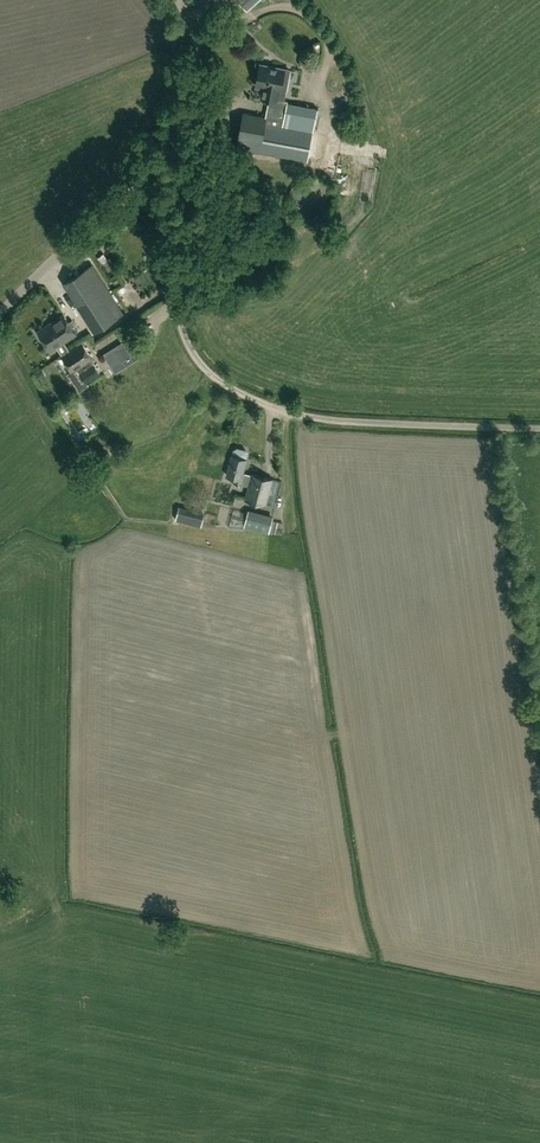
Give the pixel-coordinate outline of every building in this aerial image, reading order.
[(247,11),(260,0),(238,0),(247,11)] [(236,147),(260,152),(308,161),(313,132),(318,109),(287,103),(288,100),(284,100),(291,68),(284,67),(284,69),(261,65),(256,86),(264,87),(262,96),(269,97),(266,116),(243,111),(236,147)] [(297,86),(301,67),(292,65),(289,84),(297,86)] [(343,182),(349,183),(351,155),(344,154),(343,182)] [(367,180),(375,180),(376,156),(368,156),(367,180)] [(112,246),(105,249),(108,258),(115,255),(112,246)] [(124,313),(93,264),(63,282),(94,331),(124,313)] [(56,347),(62,355),(69,350),(64,342),(77,334),(63,313),(37,330),(50,351),(56,347)] [(120,338),(122,341),(125,346),(126,345),(139,337),(134,329),(120,338)] [(83,341),(69,350),(62,355),(61,355),(72,371),(77,368),(85,382),(100,373),(91,359),(93,358),(83,341)] [(122,341),(110,349),(103,353),(115,372),(135,359),(126,345),(125,346),(122,341)] [(86,400),(71,406),(81,429),(96,423),(86,400)] [(232,454),(226,474),(235,476),(233,482),(242,484),(244,479),(250,480),(245,498),(266,504),(272,479),(252,473),(252,474),(244,472),(247,458),(246,458),(248,452),(246,448),(237,446),(234,448),(232,454)] [(182,521),(201,526),(205,512),(186,507),(182,521)] [(244,525),(269,532),(273,515),(248,508),(244,525)]
